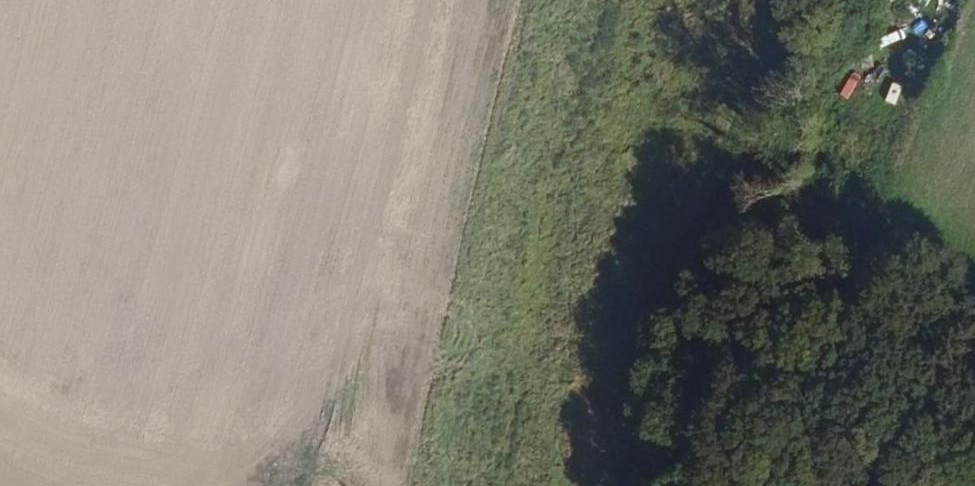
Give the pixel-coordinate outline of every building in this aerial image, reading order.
[(889,48),(874,50),(875,58),(890,56),(889,48)] [(879,69),(871,60),(864,65),(872,74),(879,69)] [(857,83),(850,76),(835,92),(841,98),(857,83)]
